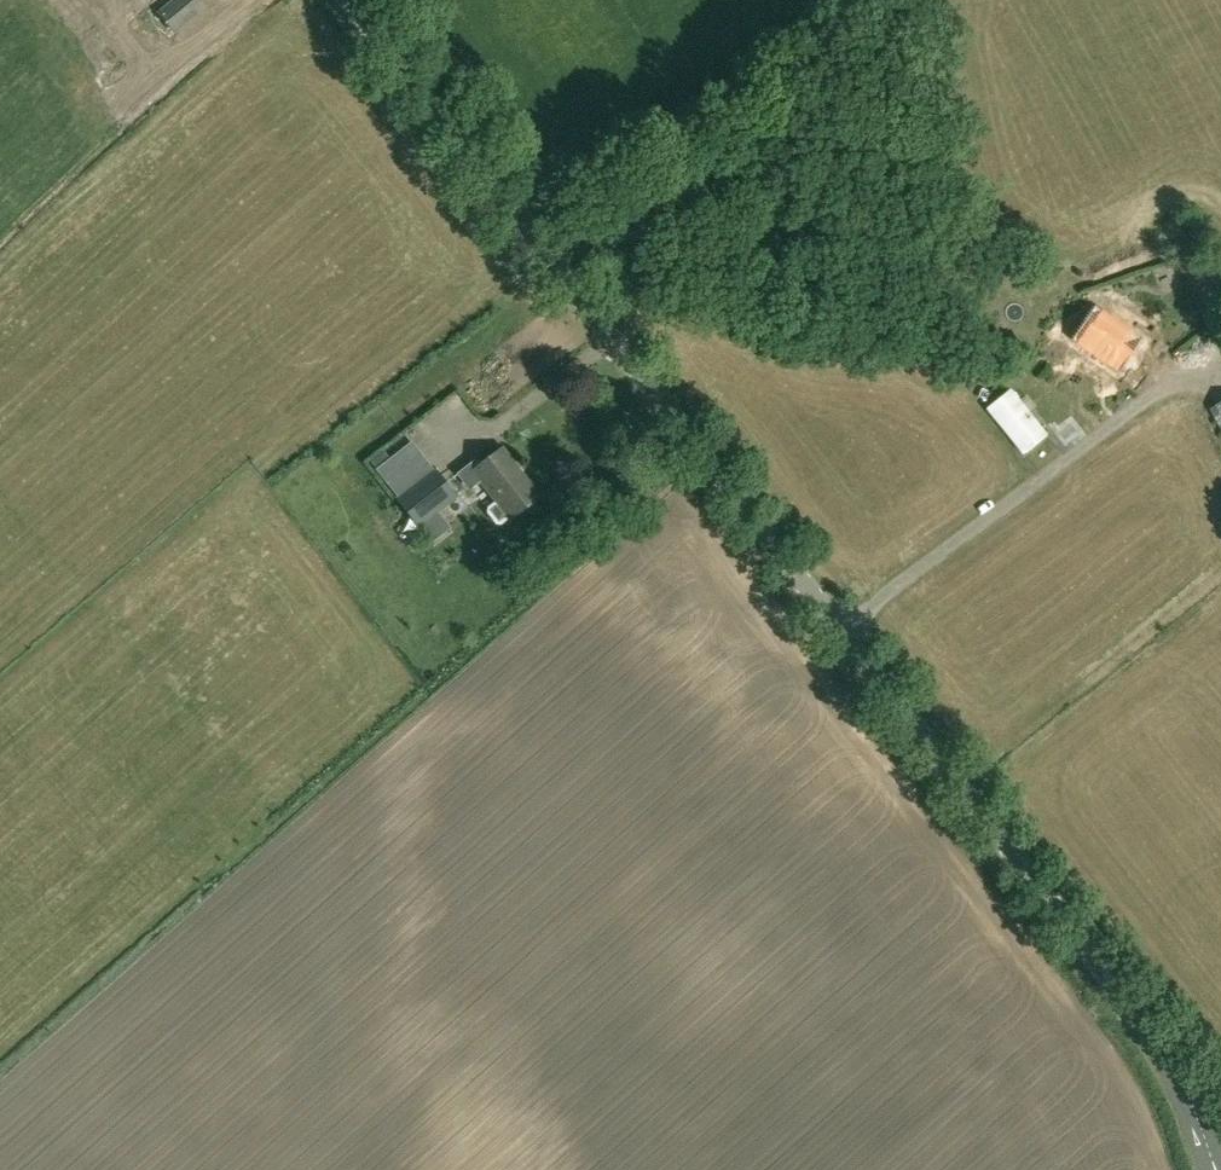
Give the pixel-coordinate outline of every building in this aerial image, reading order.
[(175,32),(205,7),(199,0),(172,0),(158,12),(175,32)] [(1072,342),(1120,375),(1144,341),(1096,308),(1072,342)] [(1220,428),(1220,405),(1211,410),(1220,428)] [(474,471),(497,500),(488,507),(487,512),(497,524),(502,525),(511,518),(512,519),(540,496),(503,449),(474,471)] [(420,525),(457,494),(437,470),(399,500),(420,525)]
